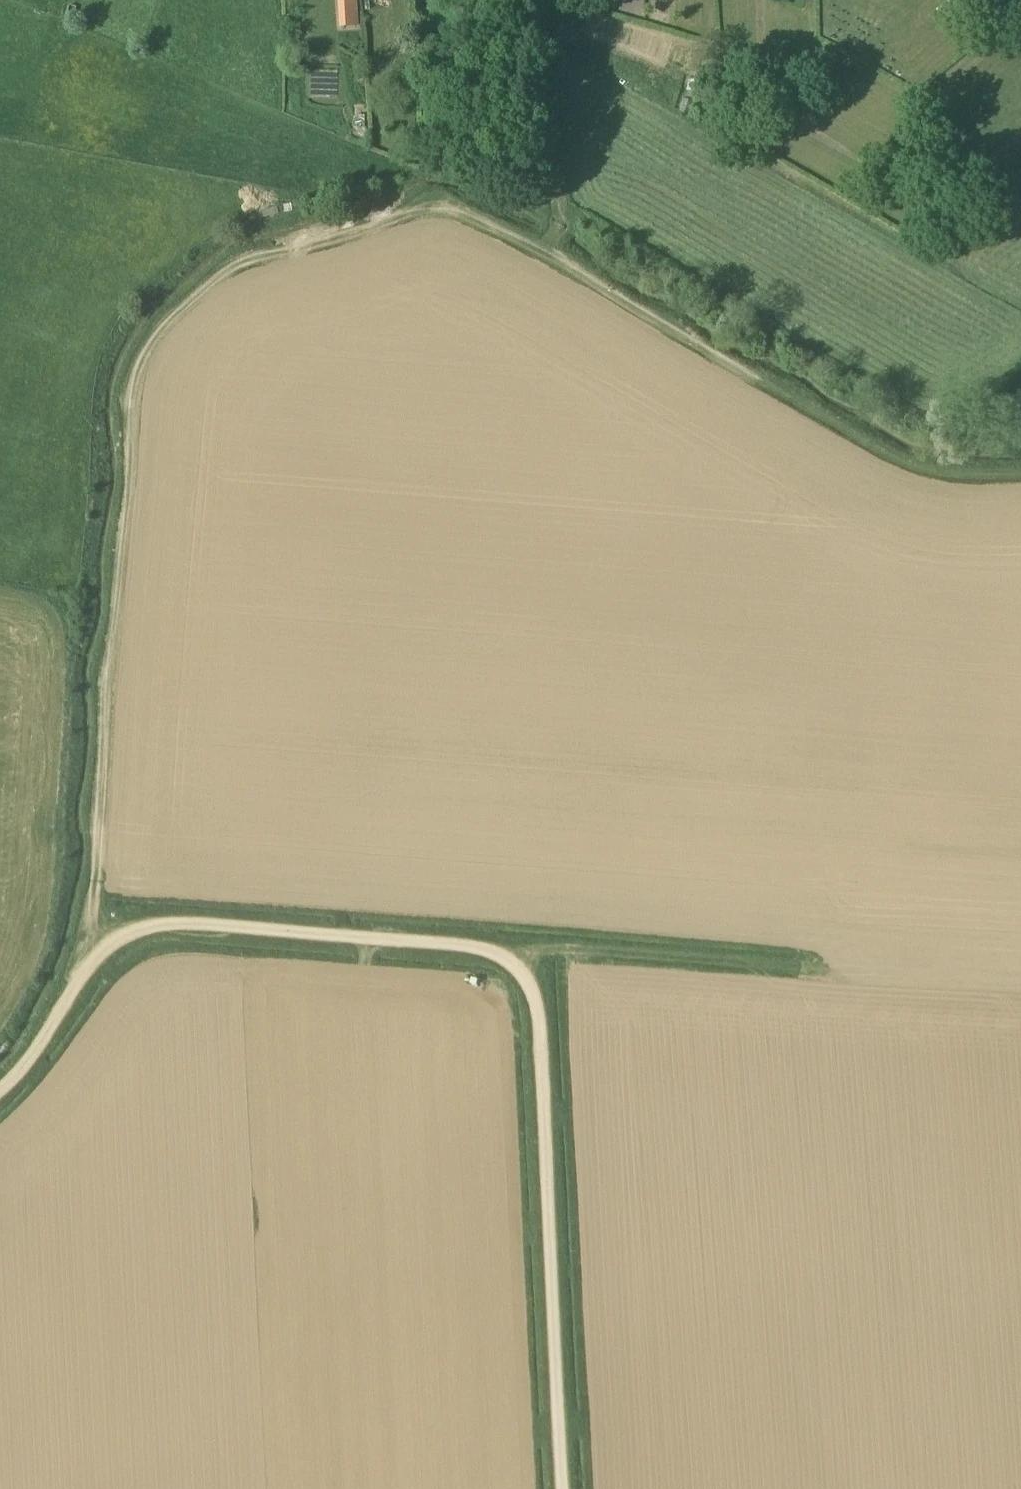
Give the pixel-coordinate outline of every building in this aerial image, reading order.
[(339,12),(340,27),(359,26),(358,11),(339,12)] [(691,78),(689,90),(702,93),(704,81),(691,78)] [(355,116),(356,126),(366,126),(366,116),(355,116)]
